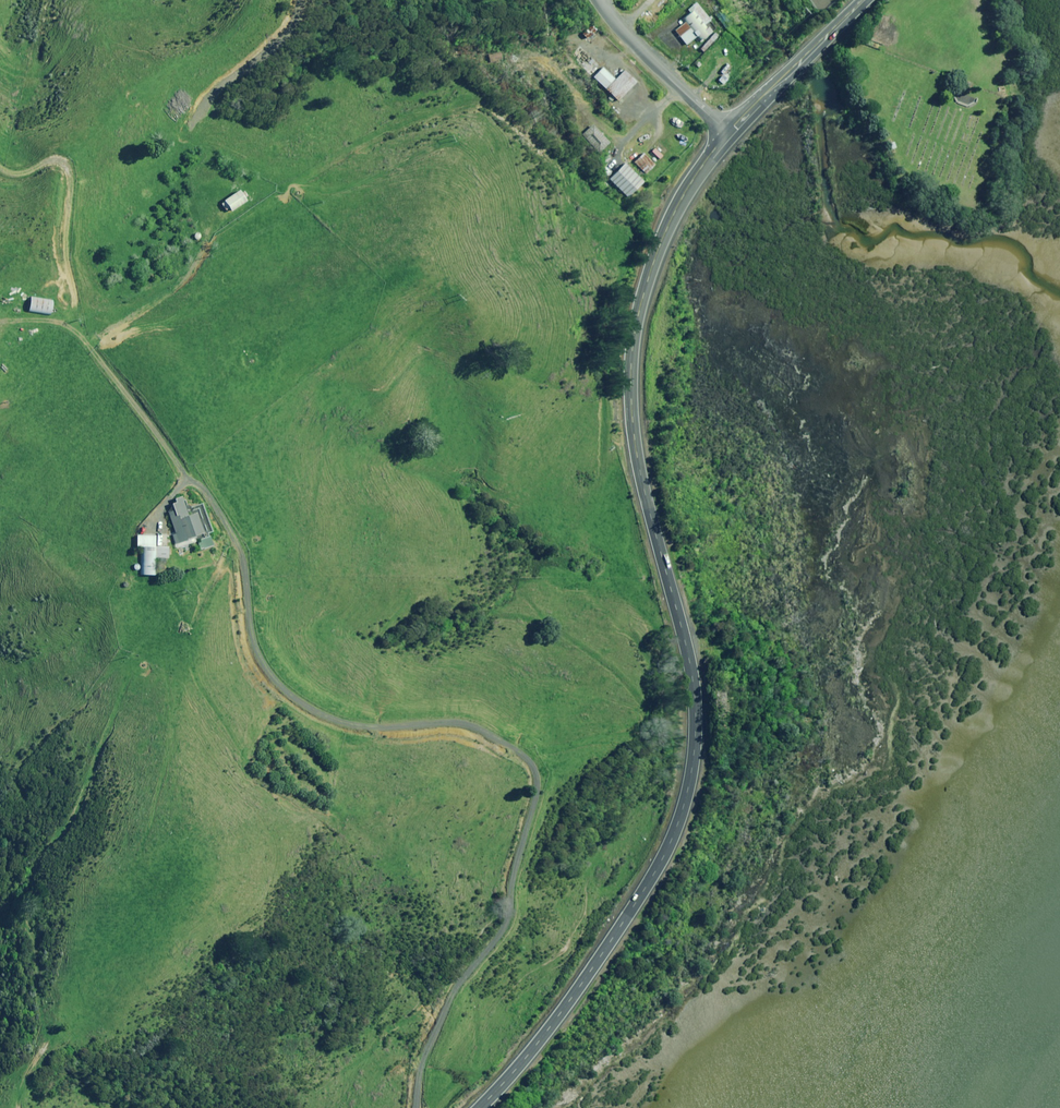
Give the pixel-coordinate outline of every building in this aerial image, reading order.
[(711,21),(695,2),(686,10),(689,13),(681,20),(684,23),(674,31),(686,46),(696,38),(699,42),(716,28),(710,21),(711,21)] [(606,89),(615,79),(603,68),(594,77),(606,89)] [(636,82),(624,70),(606,89),(618,101),(636,82)] [(610,143),(594,125),(583,135),(599,153),(610,143)] [(655,165),(644,153),(635,162),(646,174),(655,165)] [(643,182),(624,164),(609,179),(628,197),(643,182)] [(249,203),(242,192),(224,204),(229,212),(232,209),(234,213),(249,203)] [(53,300),(31,296),(28,311),(50,315),(53,300)] [(192,544),(197,542),(195,537),(199,535),(206,533),(199,513),(190,517),(187,509),(183,497),(176,500),(177,503),(173,505),(175,511),(169,513),(176,532),(173,533),(178,548),(192,544)] [(155,558),(169,558),(170,548),(157,547),(157,535),(138,535),(138,547),(142,547),(141,575),(155,575),(155,558)]
